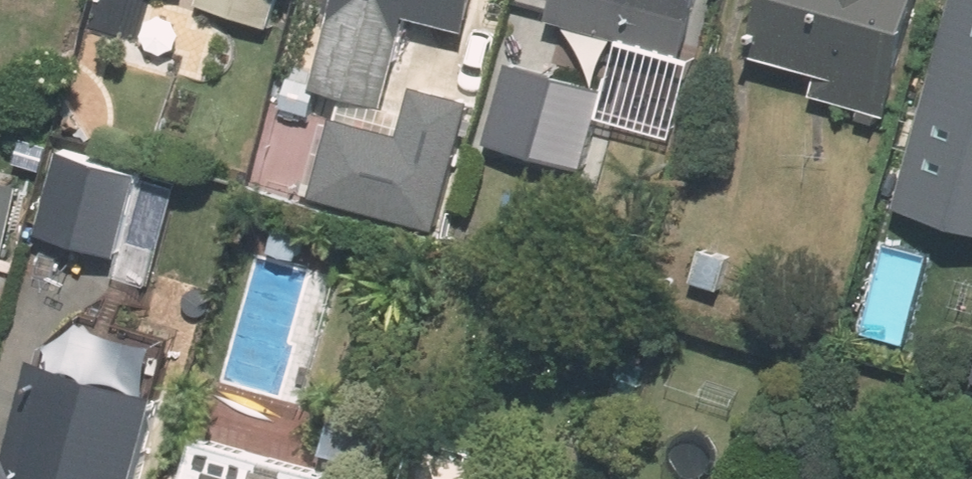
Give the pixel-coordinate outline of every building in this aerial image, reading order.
[(194,7),(267,27),(275,0),(196,0),(194,7)] [(404,19),(464,35),(474,0),(325,0),(302,83),(381,105),(404,19)] [(540,20),(679,58),(695,0),(546,0),(540,20)] [(744,56),(813,75),(807,97),(881,118),(887,95),(892,97),(918,0),(759,0),(744,56)] [(892,212),(971,234),(971,0),(950,0),(892,212)] [(598,91),(501,65),(479,145),(576,172),(598,91)] [(463,126),(410,112),(393,173),(446,188),(463,126)] [(140,173),(60,151),(36,238),(116,260),(140,173)] [(18,187),(0,182),(0,253),(18,187)] [(307,226),(276,218),(266,254),(297,263),(307,226)] [(728,261),(696,252),(687,285),(719,293),(728,261)] [(24,363),(0,449),(0,478),(128,478),(151,398),(24,363)] [(380,415),(332,402),(318,456),(365,469),(380,415)] [(177,478),(315,478),(317,474),(188,439),(177,478)]
